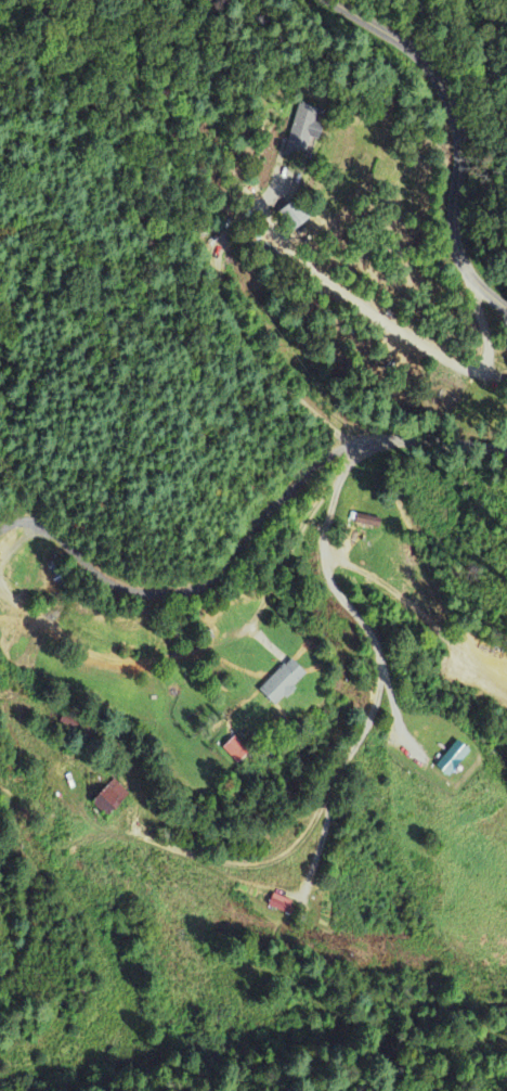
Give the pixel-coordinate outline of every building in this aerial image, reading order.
[(317,140),(320,127),(314,125),(318,110),(298,105),(285,151),(304,156),(309,138),(317,140)] [(274,216),(293,233),(307,218),(288,201),(274,216)] [(257,692),(274,708),(305,675),(287,659),(257,692)] [(221,748),(234,764),(248,753),(234,737),(221,748)] [(438,753),(430,762),(447,777),(469,753),(456,741),(442,756),(438,753)] [(128,795),(114,779),(89,802),(103,818),(128,795)] [(293,905),(272,894),(266,906),(287,917),(293,905)]
